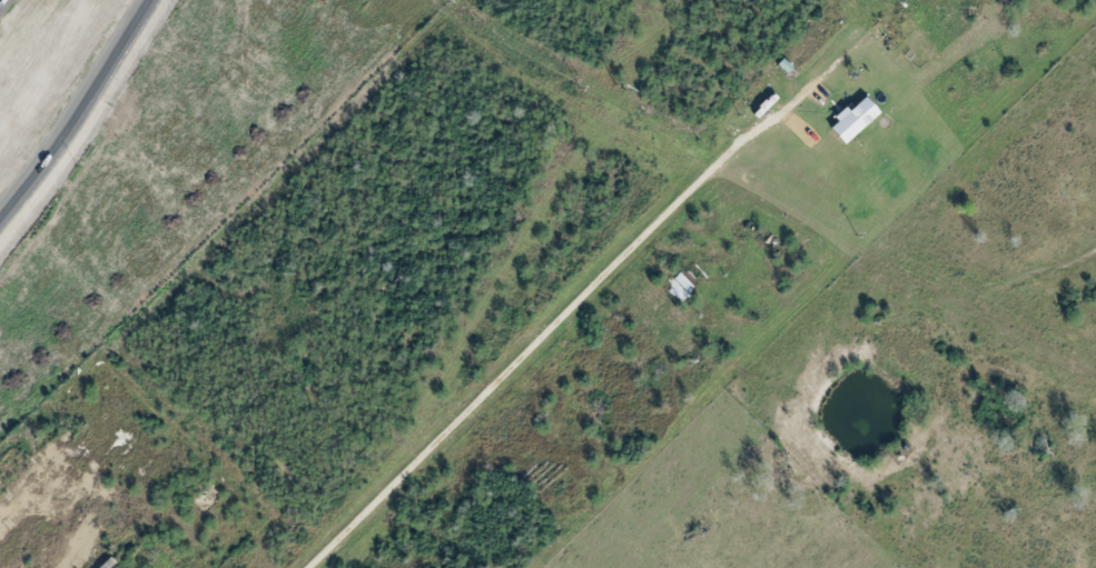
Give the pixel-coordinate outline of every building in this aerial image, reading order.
[(826,127),(843,145),(878,113),(863,97),(848,111),(846,108),(826,127)]
